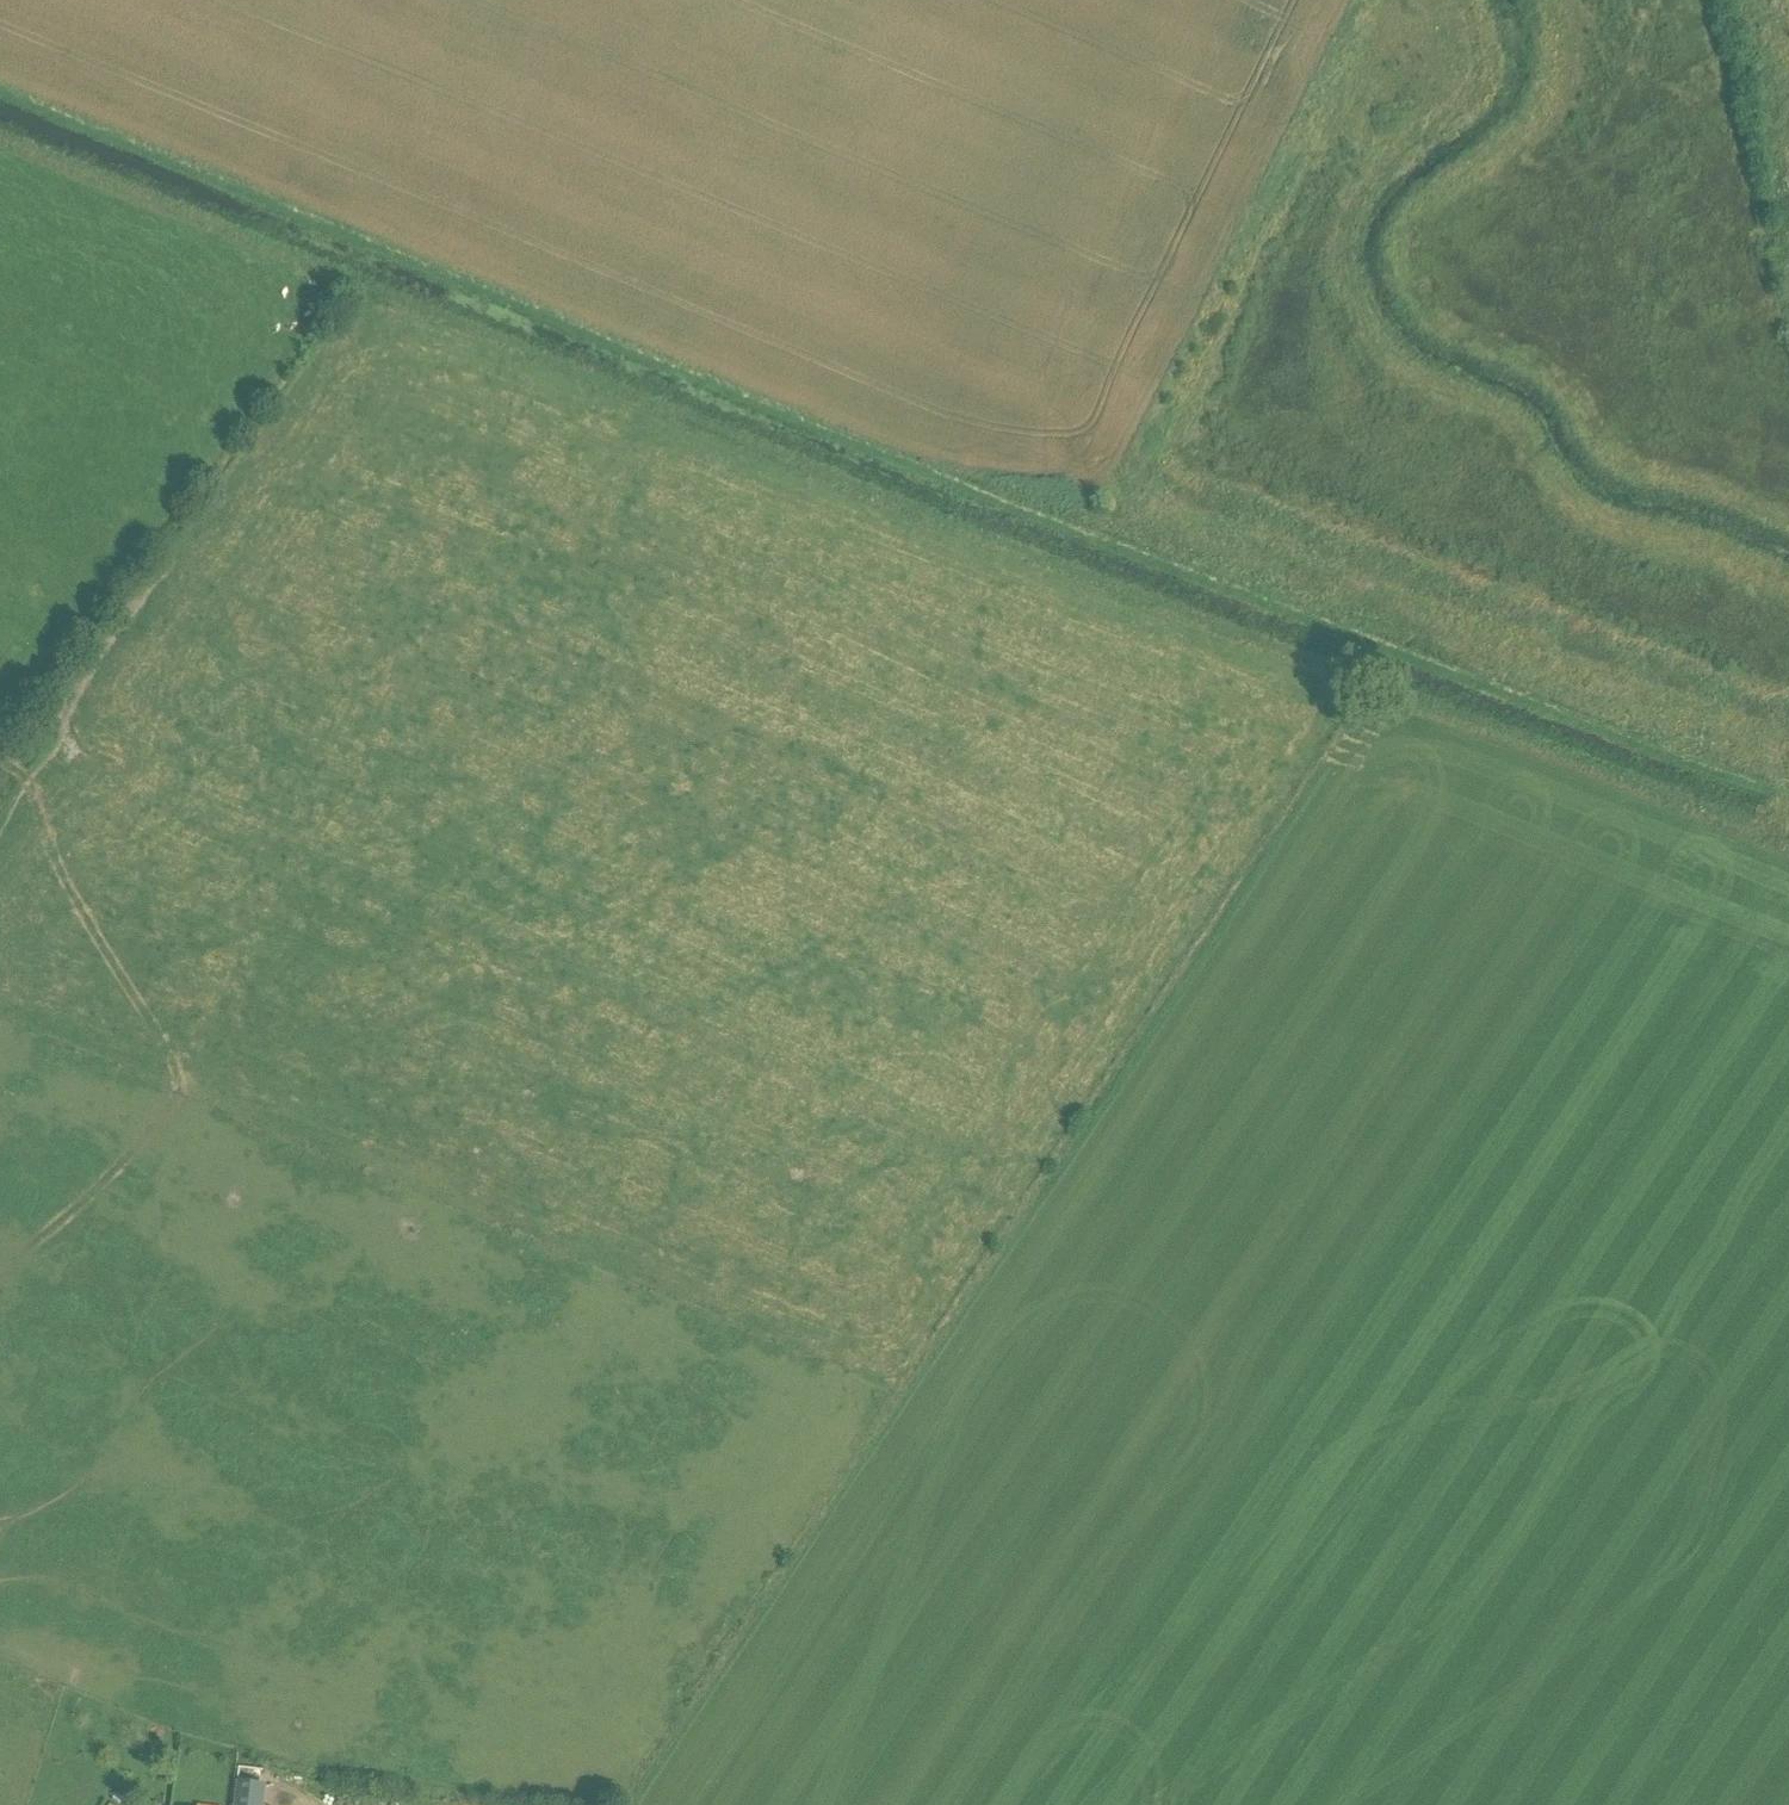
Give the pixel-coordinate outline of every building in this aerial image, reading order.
[(235,1804),(259,1804),(261,1786),(237,1783),(235,1804)]
